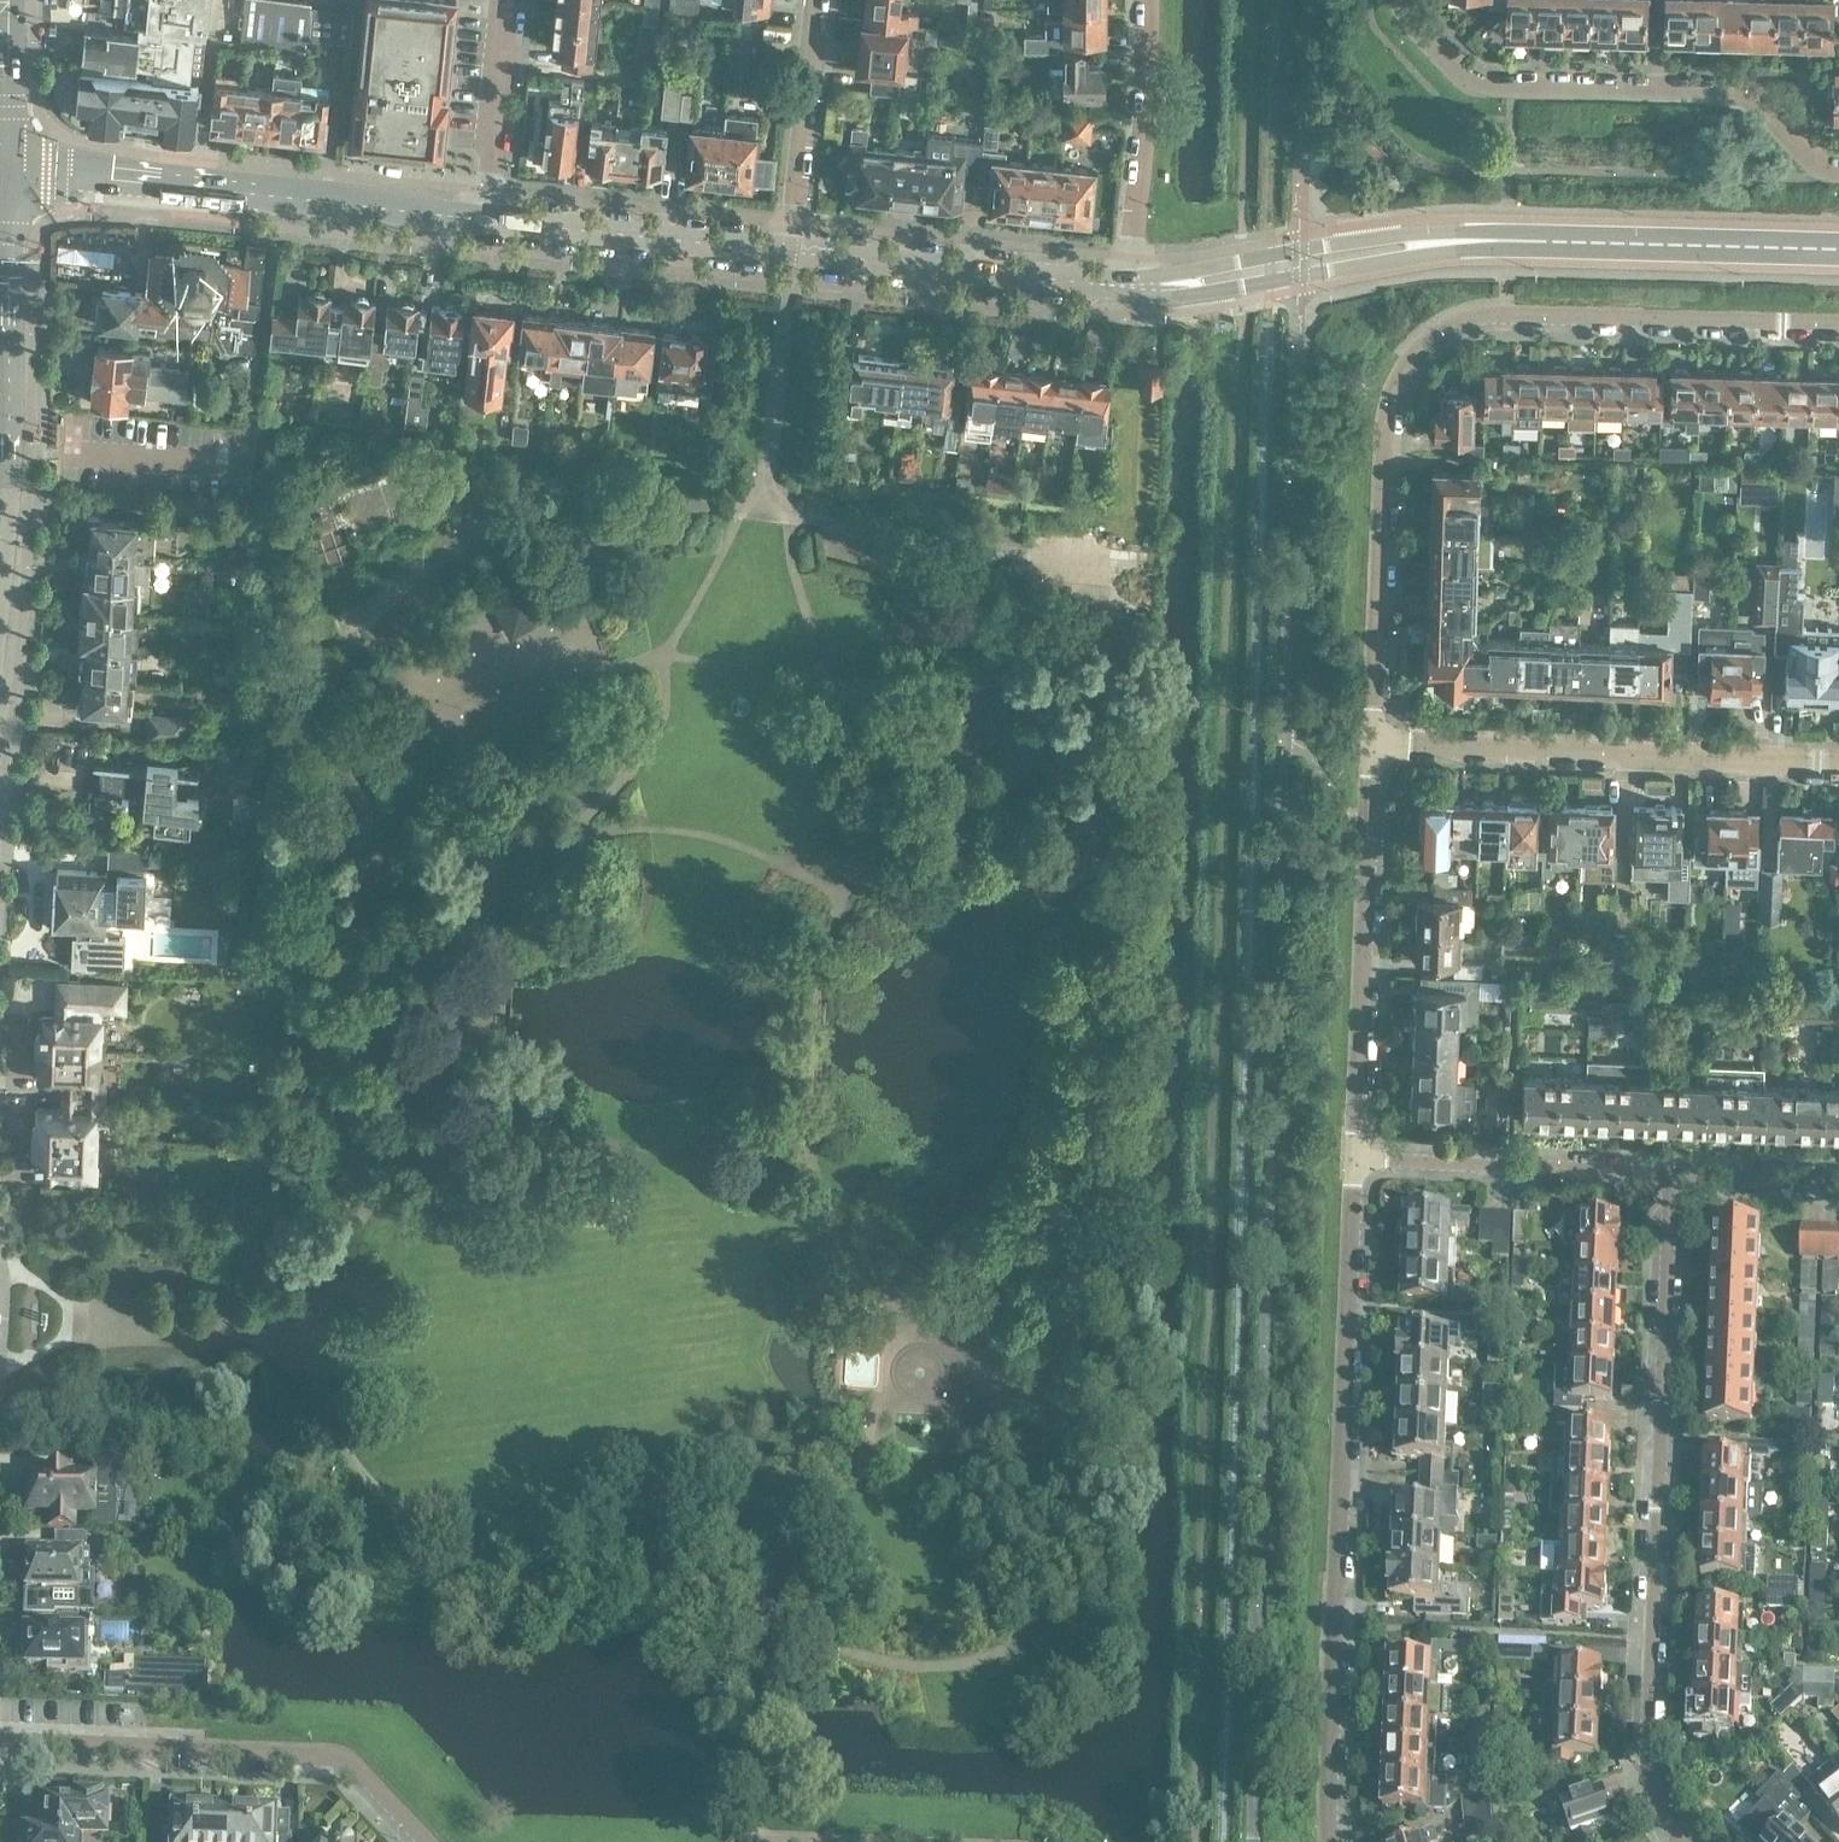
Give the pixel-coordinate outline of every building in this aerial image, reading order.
[(209,0),(127,0),(125,24),(139,26),(139,28),(206,36),(209,0)] [(240,44),(305,52),(310,0),(308,0),(245,0),(240,44)] [(352,142),(440,151),(456,0),(367,0),(352,142)] [(599,0),(557,0),(552,45),(564,47),(594,50),(599,0)] [(699,0),(670,0),(669,8),(698,11),(699,0)] [(865,8),(871,9),(870,19),(866,18),(866,20),(911,25),(912,11),(893,9),(894,0),(866,0),(865,8)] [(1104,0),(1066,0),(1066,9),(1104,9),(1104,0)] [(1539,0),(1511,0),(1511,18),(1508,18),(1505,22),(1504,28),(1508,32),(1510,32),(1510,35),(1538,36),(1539,0)] [(1567,0),(1539,0),(1538,36),(1547,36),(1547,39),(1564,39),(1564,37),(1566,37),(1567,0)] [(1595,0),(1567,0),(1566,37),(1575,37),(1575,39),(1591,40),(1591,37),(1594,37),(1595,0)] [(1623,0),(1595,0),(1594,37),(1602,38),(1602,40),(1607,40),(1619,40),(1619,38),(1622,38),(1623,0)] [(1622,38),(1630,38),(1630,41),(1634,41),(1646,41),(1646,39),(1649,39),(1650,20),(1651,20),(1651,13),(1650,13),(1650,0),(1623,0),(1622,38)] [(1697,0),(1669,0),(1669,14),(1668,21),(1669,21),(1668,39),(1672,39),(1672,42),(1688,42),(1688,40),(1696,40),(1697,0)] [(1725,0),(1697,0),(1696,40),(1699,40),(1699,43),(1711,43),(1715,43),(1715,41),(1724,41),(1725,0)] [(1753,0),(1725,0),(1724,41),(1727,41),(1726,43),(1739,44),(1743,44),(1743,41),(1752,42),(1753,0)] [(1781,0),(1753,0),(1752,42),(1754,42),(1754,44),(1766,44),(1770,44),(1770,42),(1780,42),(1781,0)] [(1809,0),(1781,0),(1780,42),(1782,42),(1782,45),(1794,45),(1798,45),(1798,43),(1807,43),(1809,0)] [(1838,14),(1838,1),(1835,1),(1835,0),(1809,0),(1807,43),(1809,43),(1809,50),(1824,51),(1826,51),(1826,44),(1835,44),(1835,38),(1836,14),(1838,14)] [(658,14),(659,5),(644,3),(643,13),(658,14)] [(309,37),(350,42),(353,12),(312,7),(309,37)] [(967,8),(965,21),(976,22),(977,9),(967,8)] [(1104,39),(1104,9),(1066,9),(1066,17),(1047,17),(1046,33),(1025,33),(1024,48),(1059,49),(1059,45),(1085,45),(1086,38),(1104,39)] [(657,24),(658,14),(643,13),(642,22),(657,24)] [(657,24),(642,22),(640,22),(636,52),(654,54),(657,24)] [(735,26),(733,40),(751,41),(752,28),(735,26)] [(906,30),(863,26),(858,69),(901,73),(906,30)] [(936,28),(927,27),(925,42),(935,43),(936,28)] [(201,81),(206,36),(139,28),(138,35),(108,32),(108,34),(93,32),(93,30),(81,29),(80,49),(79,61),(89,62),(89,59),(105,61),(105,63),(136,66),(136,65),(153,67),(152,77),(199,81),(201,81)] [(938,30),(937,43),(950,44),(951,31),(938,30)] [(592,69),(594,50),(564,47),(562,66),(592,69)] [(257,63),(271,64),(273,52),(258,50),(257,63)] [(1059,50),(1058,63),(1050,63),(1049,93),(1064,94),(1103,95),(1104,68),(1088,68),(1089,50),(1059,50)] [(296,136),(300,91),(304,56),(276,53),(272,88),(267,133),(296,136)] [(81,70),(76,124),(84,129),(147,135),(148,123),(161,124),(161,126),(194,129),(199,81),(152,77),(81,70)] [(872,76),(871,90),(898,93),(899,78),(872,76)] [(566,164),(575,165),(581,114),(584,80),(572,79),(570,100),(550,98),(545,142),(535,141),(533,156),(543,157),(542,161),(547,162),(550,167),(556,167),(561,163),(566,164)] [(596,90),(597,80),(585,79),(584,89),(596,90)] [(678,116),(680,92),(681,82),(665,80),(662,114),(678,116)] [(239,130),(244,85),(216,82),(211,127),(239,130)] [(644,85),(621,82),(620,93),(643,95),(644,85)] [(267,133),(272,88),(244,85),(239,130),(267,133)] [(324,139),(329,94),(300,91),(296,136),(324,139)] [(696,94),(680,92),(678,116),(681,117),(681,116),(694,117),(696,94)] [(1066,111),(1064,124),(1090,127),(1092,114),(1066,111)] [(749,183),(753,151),(758,151),(760,134),(755,133),(757,115),(724,112),(723,125),(717,179),(731,180),(734,184),(743,186),(747,182),(749,183)] [(526,115),(523,137),(533,138),(535,116),(526,115)] [(610,168),(615,129),(615,123),(600,122),(600,118),(590,117),(585,165),(596,166),(598,170),(605,170),(608,167),(610,168)] [(636,171),(641,122),(630,121),(630,125),(615,123),(615,129),(610,168),(636,171)] [(982,149),(985,122),(970,121),(968,139),(968,147),(982,149)] [(661,174),(666,125),(641,122),(636,171),(638,171),(641,175),(648,175),(653,172),(661,174)] [(999,124),(985,122),(982,149),(996,150),(999,124)] [(723,125),(703,123),(702,128),(691,127),(686,170),(692,170),(692,176),(700,177),(703,181),(711,182),(716,179),(717,179),(723,125)] [(1089,140),(1090,127),(1064,124),(1063,137),(1089,140)] [(884,198),(889,148),(865,145),(867,129),(853,128),(848,169),(850,169),(849,179),(848,179),(846,192),(844,192),(844,194),(884,198)] [(963,182),(965,156),(966,152),(967,152),(968,147),(968,139),(952,137),(948,139),(946,154),(927,152),(922,202),(962,207),(962,205),(960,205),(961,191),(965,192),(965,190),(961,190),(962,183),(966,184),(966,182),(963,182)] [(922,202),(927,152),(889,148),(884,198),(911,201),(911,204),(912,204),(913,201),(919,201),(918,205),(920,205),(920,202),(922,202)] [(1021,212),(1027,163),(993,159),(988,209),(1004,210),(1006,214),(1016,215),(1018,212),(1021,212)] [(1055,216),(1060,166),(1027,163),(1021,212),(1037,214),(1039,218),(1047,219),(1049,215),(1055,216)] [(1094,169),(1060,166),(1055,216),(1069,217),(1071,221),(1082,222),(1085,219),(1089,219),(1091,191),(1095,188),(1096,178),(1093,174),(1094,169)] [(244,264),(178,256),(150,252),(146,292),(143,328),(209,335),(209,343),(252,349),(266,251),(246,249),(244,264)] [(121,325),(124,290),(104,288),(104,287),(103,287),(99,323),(121,325)] [(143,328),(146,292),(124,290),(121,325),(143,328)] [(327,324),(328,317),(330,296),(325,295),(324,292),(319,290),(315,291),(312,293),(307,293),(306,295),(300,295),(297,316),(273,313),(270,347),(324,353),(326,335),(327,324)] [(344,300),(342,318),(328,317),(327,324),(324,353),(369,358),(370,350),(372,330),(371,330),(374,301),(369,300),(367,297),(363,295),(359,296),(356,299),(351,298),(350,301),(344,300)] [(385,331),(372,330),(370,350),(369,358),(367,378),(381,380),(384,349),(410,351),(413,344),(414,344),(418,306),(413,306),(412,302),(407,300),(403,301),(400,304),(395,303),(394,306),(388,305),(385,331)] [(456,369),(463,312),(457,311),(456,307),(451,305),(447,306),(444,309),(439,308),(439,311),(432,310),(426,366),(456,369)] [(500,401),(506,354),(508,340),(511,312),(475,308),(470,351),(465,397),(500,401)] [(550,373),(556,318),(523,314),(521,335),(518,357),(543,359),(541,372),(550,373)] [(582,377),(588,321),(556,318),(550,373),(582,377)] [(614,381),(620,325),(588,321),(582,377),(614,381)] [(653,329),(629,326),(620,325),(614,381),(648,385),(653,329)] [(663,333),(658,385),(710,392),(714,356),(704,355),(705,338),(701,337),(699,334),(693,334),(690,336),(663,333)] [(94,366),(93,373),(186,382),(188,368),(146,364),(147,350),(97,345),(95,366),(94,366)] [(898,358),(878,355),(859,353),(858,357),(852,356),(852,358),(840,357),(834,410),(850,412),(851,404),(860,406),(861,395),(883,397),(882,408),(897,410),(903,362),(898,362),(898,358)] [(924,403),(929,361),(909,359),(908,363),(903,362),(897,410),(909,412),(910,401),(924,403)] [(948,412),(950,392),(953,368),(948,367),(948,363),(929,361),(924,403),(921,426),(945,429),(943,443),(954,444),(958,413),(948,412)] [(1540,414),(1541,369),(1530,368),(1528,365),(1518,364),(1516,368),(1513,368),(1512,417),(1513,417),(1513,414),(1540,414)] [(1568,415),(1569,369),(1567,369),(1565,366),(1555,365),(1553,369),(1541,369),(1540,414),(1568,415)] [(994,408),(999,370),(971,366),(963,431),(990,434),(991,425),(993,408),(994,408)] [(1161,389),(1163,367),(1141,366),(1140,387),(1161,389)] [(1596,416),(1597,370),(1585,370),(1583,366),(1573,366),(1571,369),(1569,369),(1568,415),(1596,416)] [(1512,417),(1513,368),(1503,368),(1503,371),(1502,371),(1500,368),(1490,367),(1488,371),(1485,371),(1485,394),(1484,416),(1512,417)] [(1624,417),(1625,371),(1622,371),(1620,367),(1610,367),(1608,370),(1597,370),(1596,416),(1624,417)] [(1636,371),(1625,371),(1624,417),(1651,418),(1653,372),(1650,372),(1648,368),(1638,368),(1636,371)] [(1698,418),(1699,373),(1688,373),(1686,369),(1677,369),(1674,372),(1672,372),(1671,400),(1661,400),(1660,421),(1673,422),(1673,417),(1698,418)] [(1726,418),(1727,374),(1716,373),(1714,370),(1704,369),(1702,373),(1699,373),(1698,418),(1726,418)] [(1020,425),(1026,373),(999,370),(994,408),(993,408),(991,425),(1020,428),(1020,425)] [(1754,419),(1755,374),(1753,374),(1751,371),(1741,370),(1739,374),(1727,374),(1726,418),(1754,419)] [(1782,420),(1783,375),(1781,375),(1779,371),(1769,371),(1767,375),(1755,374),(1754,419),(1782,420)] [(1810,421),(1811,376),(1799,375),(1797,372),(1787,372),(1785,375),(1783,375),(1782,420),(1810,421)] [(185,395),(186,382),(93,373),(92,380),(94,381),(91,401),(127,405),(129,389),(164,393),(185,395)] [(1050,414),(1054,376),(1026,373),(1020,425),(1048,429),(1050,414)] [(1837,422),(1838,377),(1837,377),(1834,373),(1824,373),(1822,376),(1811,376),(1810,421),(1837,422)] [(407,423),(420,424),(425,376),(411,375),(407,423)] [(1078,417),(1082,380),(1054,376),(1050,414),(1078,417)] [(1110,383),(1082,380),(1078,417),(1076,431),(1104,434),(1110,383)] [(1485,394),(1459,394),(1456,390),(1449,390),(1445,393),(1443,393),(1442,410),(1441,410),(1441,414),(1435,413),(1435,417),(1431,419),(1431,429),(1434,431),(1434,435),(1457,436),(1457,443),(1457,456),(1483,457),(1483,443),(1473,443),(1473,438),(1470,438),(1471,425),(1484,426),(1484,416),(1485,394)] [(1512,453),(1512,442),(1505,441),(1503,453),(1512,453)] [(1521,443),(1512,442),(1512,453),(1520,454),(1521,443)] [(1576,444),(1566,444),(1566,455),(1575,455),(1576,444)] [(690,447),(689,460),(703,462),(705,449),(690,447)] [(1622,457),(1622,447),(1614,447),(1614,456),(1622,457)] [(1630,447),(1622,447),(1622,457),(1630,457),(1630,447)] [(1707,450),(1697,449),(1697,459),(1706,460),(1707,450)] [(1753,462),(1753,450),(1745,450),(1744,462),(1753,462)] [(1761,463),(1761,451),(1753,450),(1753,462),(1761,463)] [(1809,463),(1809,453),(1799,453),(1798,463),(1809,463)] [(1817,453),(1809,453),(1809,463),(1816,463),(1817,453)] [(1619,463),(1619,476),(1633,476),(1633,464),(1619,463)] [(355,529),(357,535),(428,511),(415,474),(404,478),(401,468),(308,499),(320,535),(306,540),(310,550),(300,553),(314,593),(361,577),(346,532),(355,529)] [(1740,484),(1778,485),(1779,469),(1741,468),(1740,484)] [(1008,489),(1011,473),(989,470),(987,486),(1008,489)] [(1433,470),(1433,501),(1479,502),(1480,472),(1433,470)] [(1518,470),(1518,480),(1530,480),(1531,470),(1518,470)] [(1698,470),(1697,487),(1714,487),(1715,470),(1698,470)] [(1015,475),(1013,490),(1022,491),(1025,476),(1015,475)] [(1025,480),(1023,491),(1031,493),(1040,494),(1042,482),(1033,481),(1025,480)] [(940,481),(938,494),(953,496),(955,483),(940,481)] [(1042,482),(1040,494),(1051,496),(1053,484),(1042,482)] [(1491,503),(1479,502),(1433,501),(1432,532),(1492,534),(1493,520),(1490,520),(1491,503)] [(156,522),(109,519),(99,518),(99,514),(88,514),(88,524),(92,525),(91,549),(134,551),(133,552),(154,554),(156,522)] [(1513,534),(1515,534),(1526,536),(1527,526),(1515,525),(1513,534)] [(1496,534),(1492,534),(1432,532),(1431,561),(1477,562),(1495,563),(1496,534)] [(1570,549),(1583,537),(1563,536),(1563,548),(1570,549)] [(1783,561),(1798,561),(1798,537),(1783,536),(1783,561)] [(1582,556),(1583,537),(1570,549),(1570,556),(1582,556)] [(227,543),(222,548),(224,554),(230,556),(235,551),(233,544),(227,543)] [(154,554),(133,552),(134,551),(91,549),(90,554),(86,556),(86,563),(90,565),(89,580),(132,583),(152,584),(154,554)] [(207,556),(206,569),(235,571),(236,557),(207,556)] [(1476,593),(1477,562),(1431,561),(1430,591),(1476,593)] [(1776,620),(1779,564),(1758,563),(1755,619),(1776,620)] [(1803,626),(1805,593),(1798,592),(1799,565),(1779,564),(1776,620),(1774,650),(1787,650),(1785,695),(1829,697),(1829,692),(1838,692),(1838,628),(1803,626)] [(1697,574),(1695,603),(1710,604),(1711,575),(1697,574)] [(132,583),(89,580),(83,580),(81,612),(131,614),(132,583)] [(1669,632),(1639,631),(1636,690),(1669,692),(1670,649),(1690,649),(1691,586),(1692,581),(1673,581),(1672,587),(1671,587),(1669,632)] [(1508,593),(1508,585),(1495,585),(1495,593),(1508,593)] [(1475,624),(1476,593),(1430,591),(1429,624),(1472,624),(1475,624)] [(540,618),(524,592),(498,608),(514,634),(540,618)] [(1520,594),(1508,593),(1508,604),(1520,605),(1520,594)] [(1592,598),(1580,598),(1579,620),(1591,621),(1592,598)] [(129,646),(131,614),(81,612),(80,643),(85,644),(129,646)] [(1576,688),(1578,643),(1579,621),(1550,620),(1549,641),(1547,687),(1576,688)] [(1436,674),(1476,636),(1472,632),(1472,624),(1429,624),(1428,641),(1427,641),(1426,673),(1436,674)] [(1729,694),(1732,626),(1701,625),(1698,687),(1709,688),(1709,693),(1729,694)] [(1752,627),(1732,626),(1729,694),(1749,695),(1749,689),(1761,690),(1763,632),(1752,632),(1752,627)] [(1636,690),(1639,631),(1609,629),(1608,644),(1606,689),(1636,690)] [(1487,684),(1488,641),(1480,641),(1476,636),(1436,674),(1436,684),(1468,685),(1468,684),(1487,684)] [(1516,685),(1517,640),(1488,639),(1488,641),(1487,684),(1516,685)] [(1547,687),(1549,641),(1517,640),(1516,685),(1547,687)] [(1606,689),(1608,644),(1578,643),(1576,688),(1606,689)] [(127,678),(129,646),(85,644),(84,659),(80,660),(80,668),(84,670),(84,676),(127,678)] [(126,708),(127,678),(84,676),(82,699),(78,699),(78,710),(88,710),(89,706),(126,708)] [(235,694),(234,696),(235,698),(236,700),(237,701),(239,703),(241,704),(242,704),(244,705),(246,705),(247,705),(249,705),(250,704),(252,704),(253,703),(254,703),(256,701),(257,701),(257,700),(258,699),(258,698),(258,696),(258,695),(257,693),(256,693),(255,691),(254,691),(253,690),(251,689),(250,689),(248,689),(246,688),(245,688),(243,689),(242,689),(240,689),(238,691),(236,692),(235,694)] [(181,714),(144,712),(142,736),(180,738),(181,714)] [(155,813),(154,822),(154,829),(190,832),(191,815),(198,815),(199,795),(175,793),(177,760),(147,758),(147,768),(101,764),(100,777),(102,777),(101,792),(122,794),(122,798),(128,798),(128,797),(144,799),(144,812),(155,813)] [(181,788),(202,790),(203,768),(183,766),(181,788)] [(1477,847),(1479,802),(1475,802),(1473,799),(1466,799),(1463,801),(1451,801),(1451,800),(1450,800),(1448,853),(1461,854),(1461,847),(1477,847)] [(1448,853),(1450,800),(1421,800),(1419,853),(1448,853)] [(1507,854),(1508,802),(1507,802),(1507,803),(1495,802),(1492,800),(1485,800),(1482,802),(1479,802),(1477,847),(1477,854),(1507,855),(1507,854)] [(1537,803),(1508,802),(1507,854),(1535,855),(1537,803)] [(1580,865),(1582,805),(1551,804),(1550,848),(1544,848),(1543,875),(1551,875),(1552,864),(1580,865)] [(1655,807),(1634,806),(1633,874),(1668,874),(1668,896),(1690,897),(1691,843),(1682,843),(1683,807),(1676,807),(1676,805),(1671,805),(1671,807),(1666,807),(1664,805),(1664,804),(1657,804),(1656,804),(1655,807)] [(1582,805),(1580,865),(1579,874),(1580,874),(1580,873),(1612,874),(1612,882),(1613,882),(1614,850),(1613,849),(1613,851),(1611,851),(1612,806),(1582,805)] [(1835,840),(1836,818),(1830,817),(1831,814),(1811,813),(1812,805),(1803,805),(1803,813),(1781,812),(1781,816),(1778,819),(1778,826),(1780,829),(1780,837),(1778,837),(1777,861),(1821,862),(1822,839),(1835,840)] [(1726,857),(1728,810),(1708,809),(1708,814),(1697,814),(1695,856),(1726,857)] [(1747,811),(1728,810),(1726,857),(1725,869),(1726,869),(1725,881),(1727,881),(1727,878),(1754,879),(1754,882),(1756,882),(1758,816),(1747,816),(1747,811)] [(147,867),(148,847),(109,845),(108,871),(58,868),(56,868),(53,927),(55,927),(77,928),(77,934),(73,934),(71,966),(125,969),(126,936),(93,935),(94,914),(144,916),(146,872),(144,872),(144,867),(147,867)] [(1828,879),(1838,879),(1838,863),(1829,863),(1828,879)] [(1783,868),(1761,867),(1760,917),(1781,918),(1783,868)] [(1447,885),(1448,869),(1435,868),(1435,885),(1447,885)] [(1450,869),(1448,869),(1447,885),(1459,886),(1460,872),(1450,872),(1450,869)] [(1435,885),(1434,898),(1458,898),(1458,901),(1472,902),(1473,886),(1459,886),(1447,885),(1435,885)] [(1530,887),(1529,905),(1542,905),(1542,888),(1530,887)] [(1457,928),(1458,901),(1458,898),(1434,898),(1420,898),(1420,914),(1419,914),(1419,927),(1457,928)] [(1470,929),(1457,928),(1419,927),(1418,941),(1415,944),(1414,953),(1417,956),(1417,959),(1454,960),(1454,941),(1470,942),(1470,929)] [(1538,979),(1540,933),(1503,931),(1502,962),(1501,978),(1513,978),(1538,979)] [(1615,932),(1613,976),(1627,977),(1629,933),(1615,932)] [(1612,981),(1613,959),(1612,959),(1590,958),(1590,969),(1577,969),(1577,980),(1576,982),(1612,983),(1612,981)] [(1501,978),(1502,962),(1483,961),(1482,977),(1501,978)] [(1738,961),(1737,969),(1722,968),(1721,988),(1751,989),(1752,962),(1738,961)] [(1705,967),(1704,985),(1704,988),(1721,988),(1721,967),(1705,967)] [(1513,994),(1513,978),(1501,978),(1482,977),(1482,992),(1513,994)] [(124,1009),(125,993),(125,983),(58,981),(57,999),(60,999),(60,1016),(57,1016),(57,1015),(44,1014),(44,1015),(40,1015),(40,1030),(37,1034),(36,1047),(92,1048),(92,1029),(100,1029),(100,1017),(81,1017),(81,1012),(89,1012),(89,1007),(124,1009)] [(1459,989),(1431,988),(1418,988),(1418,987),(1416,987),(1416,1003),(1414,1004),(1413,1014),(1415,1015),(1415,1018),(1457,1019),(1459,989)] [(1546,1009),(1547,998),(1531,998),(1530,1008),(1546,1009)] [(1562,1010),(1562,999),(1547,998),(1546,1009),(1562,1010)] [(1590,1011),(1590,1000),(1574,999),(1574,1010),(1590,1011)] [(1501,1000),(1500,1022),(1512,1023),(1513,1001),(1501,1000)] [(1605,1012),(1606,1001),(1590,1000),(1590,1011),(1605,1012)] [(1621,1012),(1621,1001),(1606,1001),(1605,1012),(1621,1012)] [(1649,1013),(1649,1003),(1633,1002),(1633,1013),(1649,1013)] [(1664,1014),(1665,1003),(1649,1003),(1649,1013),(1664,1014)] [(1680,1015),(1680,1004),(1665,1003),(1664,1014),(1680,1015)] [(1708,1016),(1708,1005),(1692,1004),(1692,1015),(1708,1016)] [(1723,1016),(1724,1006),(1708,1005),(1708,1016),(1723,1016)] [(1739,1017),(1739,1006),(1724,1006),(1723,1016),(1739,1017)] [(1767,1018),(1767,1008),(1751,1007),(1751,1018),(1767,1018)] [(1782,1019),(1783,1008),(1767,1008),(1767,1018),(1782,1019)] [(1798,1020),(1798,1009),(1783,1008),(1782,1019),(1798,1020)] [(1826,1021),(1826,1010),(1810,1009),(1810,1020),(1826,1021)] [(1826,1010),(1826,1021),(1838,1021),(1838,1011),(1826,1010)] [(1591,1014),(1591,1031),(1608,1032),(1608,1018),(1601,1018),(1602,1014),(1591,1014)] [(1456,1050),(1457,1019),(1415,1018),(1414,1033),(1412,1034),(1412,1044),(1414,1045),(1414,1048),(1456,1050)] [(1510,1053),(1511,1033),(1499,1032),(1498,1052),(1510,1053)] [(91,1075),(91,1056),(92,1048),(36,1047),(36,1059),(39,1063),(38,1078),(64,1079),(64,1093),(103,1095),(103,1079),(98,1079),(98,1075),(91,1075)] [(1455,1081),(1456,1050),(1414,1048),(1413,1064),(1411,1064),(1411,1074),(1413,1075),(1413,1079),(1455,1081)] [(1509,1083),(1510,1067),(1510,1063),(1497,1062),(1496,1082),(1509,1083)] [(1522,1104),(1522,1116),(1521,1116),(1521,1118),(1838,1131),(1838,1089),(1524,1076),(1522,1104)] [(1454,1112),(1455,1081),(1413,1079),(1412,1094),(1410,1094),(1410,1105),(1412,1105),(1411,1110),(1413,1110),(1452,1111),(1452,1112),(1454,1112)] [(1509,1083),(1496,1082),(1489,1082),(1488,1116),(1507,1117),(1509,1083)] [(102,1110),(103,1095),(64,1093),(63,1107),(37,1106),(37,1124),(34,1128),(34,1137),(88,1139),(89,1120),(96,1121),(97,1110),(102,1110)] [(88,1156),(88,1139),(34,1137),(33,1154),(36,1157),(36,1168),(38,1168),(38,1169),(51,1170),(51,1169),(94,1170),(95,1157),(88,1156)] [(122,1186),(153,1187),(154,1173),(122,1171),(122,1186)] [(1407,1238),(1407,1241),(1457,1243),(1457,1226),(1469,1227),(1470,1213),(1408,1210),(1407,1224),(1403,1224),(1403,1238),(1407,1238)] [(1576,1217),(1575,1249),(1619,1250),(1621,1250),(1622,1229),(1620,1229),(1620,1219),(1608,1218),(1609,1211),(1594,1210),(1594,1218),(1576,1217)] [(1494,1245),(1495,1214),(1482,1213),(1481,1244),(1494,1245)] [(1511,1214),(1495,1214),(1494,1245),(1494,1258),(1509,1258),(1511,1214)] [(1515,1244),(1529,1245),(1530,1215),(1516,1215),(1515,1244)] [(1759,1225),(1729,1223),(1716,1223),(1708,1423),(1750,1424),(1759,1225)] [(1820,1228),(1820,1227),(1802,1227),(1802,1241),(1802,1258),(1816,1258),(1817,1228),(1820,1228)] [(1827,1227),(1825,1259),(1838,1259),(1838,1228),(1827,1227)] [(1455,1270),(1457,1244),(1457,1243),(1407,1241),(1406,1254),(1402,1254),(1402,1268),(1406,1268),(1455,1270)] [(1618,1280),(1619,1250),(1575,1249),(1574,1267),(1562,1266),(1561,1277),(1618,1280)] [(1525,1262),(1514,1262),(1514,1275),(1525,1275),(1525,1262)] [(1816,1273),(1816,1263),(1803,1263),(1803,1273),(1816,1273)] [(1825,1263),(1824,1274),(1838,1274),(1838,1264),(1825,1263)] [(1454,1290),(1455,1271),(1455,1270),(1406,1268),(1404,1301),(1466,1304),(1467,1290),(1454,1290)] [(1815,1283),(1816,1273),(1803,1273),(1802,1283),(1815,1283)] [(1824,1274),(1824,1284),(1838,1284),(1838,1274),(1824,1274)] [(1525,1275),(1514,1275),(1513,1289),(1524,1288),(1525,1275)] [(1617,1309),(1618,1280),(1561,1277),(1560,1307),(1572,1307),(1617,1309)] [(1815,1293),(1815,1283),(1802,1283),(1802,1293),(1815,1293)] [(1838,1290),(1838,1284),(1824,1284),(1823,1294),(1838,1294),(1838,1290)] [(1817,1297),(1815,1297),(1802,1296),(1802,1307),(1817,1307),(1817,1297)] [(1838,1308),(1838,1302),(1838,1298),(1823,1298),(1823,1308),(1838,1308)] [(1615,1340),(1617,1309),(1572,1307),(1571,1338),(1615,1340)] [(1816,1317),(1817,1307),(1802,1307),(1801,1317),(1816,1317)] [(1838,1318),(1838,1308),(1823,1308),(1822,1318),(1838,1318)] [(1399,1364),(1402,1364),(1449,1366),(1450,1346),(1460,1347),(1460,1318),(1428,1317),(1428,1331),(1403,1330),(1403,1342),(1400,1342),(1399,1364)] [(1816,1327),(1816,1317),(1801,1317),(1801,1327),(1816,1327)] [(1838,1328),(1838,1318),(1822,1318),(1822,1327),(1838,1328)] [(1524,1322),(1512,1322),(1511,1335),(1524,1336),(1524,1322)] [(1815,1337),(1816,1327),(1801,1327),(1801,1337),(1815,1337)] [(1837,1338),(1838,1328),(1822,1327),(1822,1337),(1837,1338)] [(1524,1349),(1524,1336),(1511,1335),(1511,1349),(1524,1349)] [(1815,1347),(1815,1337),(1801,1337),(1800,1347),(1815,1347)] [(1837,1348),(1837,1338),(1822,1337),(1821,1347),(1837,1348)] [(1614,1370),(1615,1340),(1571,1338),(1569,1368),(1614,1370)] [(1815,1357),(1815,1347),(1800,1347),(1800,1356),(1815,1357)] [(1836,1358),(1837,1348),(1821,1347),(1821,1357),(1836,1358)] [(1448,1397),(1449,1366),(1402,1364),(1400,1395),(1448,1397)] [(1614,1370),(1569,1368),(1557,1367),(1555,1409),(1555,1411),(1558,1411),(1582,1412),(1582,1410),(1583,1400),(1613,1401),(1614,1370)] [(1814,1386),(1814,1375),(1799,1375),(1799,1385),(1814,1386)] [(1835,1387),(1836,1376),(1821,1376),(1821,1386),(1835,1387)] [(1813,1396),(1814,1386),(1799,1385),(1798,1396),(1813,1396)] [(1835,1397),(1835,1387),(1821,1386),(1821,1396),(1835,1397)] [(1485,1387),(1485,1399),(1503,1400),(1504,1387),(1485,1387)] [(1458,1397),(1448,1397),(1400,1395),(1399,1427),(1446,1429),(1457,1429),(1458,1397)] [(1813,1406),(1813,1396),(1798,1396),(1798,1406),(1813,1406)] [(1835,1407),(1835,1397),(1821,1396),(1820,1407),(1835,1407)] [(1508,1398),(1507,1409),(1527,1410),(1527,1409),(1527,1399),(1508,1398)] [(1503,1410),(1503,1400),(1485,1399),(1485,1410),(1503,1410)] [(1526,1421),(1527,1410),(1507,1409),(1507,1420),(1526,1421)] [(1558,1425),(1558,1411),(1555,1411),(1527,1409),(1527,1410),(1526,1421),(1526,1424),(1558,1425)] [(1566,1425),(1565,1456),(1610,1457),(1612,1427),(1566,1425)] [(1445,1444),(1446,1429),(1399,1427),(1398,1459),(1422,1460),(1422,1475),(1458,1476),(1458,1475),(1452,1474),(1453,1445),(1445,1444)] [(1707,1455),(1705,1486),(1751,1487),(1752,1457),(1770,1458),(1771,1444),(1735,1442),(1734,1456),(1707,1455)] [(1609,1487),(1610,1457),(1565,1456),(1563,1486),(1609,1487)] [(92,1457),(92,1479),(72,1479),(72,1470),(51,1470),(50,1479),(28,1479),(27,1497),(25,1499),(25,1508),(27,1510),(27,1513),(50,1514),(50,1530),(74,1530),(74,1516),(102,1516),(102,1493),(115,1493),(116,1457),(92,1457)] [(156,1459),(156,1470),(172,1470),(172,1459),(156,1459)] [(1517,1470),(1505,1470),(1505,1483),(1517,1484),(1517,1470)] [(1458,1490),(1458,1476),(1422,1475),(1421,1489),(1458,1490)] [(1517,1497),(1517,1484),(1505,1483),(1505,1496),(1517,1497)] [(1608,1517),(1609,1487),(1563,1486),(1562,1516),(1608,1517)] [(1750,1518),(1751,1487),(1705,1486),(1704,1516),(1750,1518)] [(1458,1506),(1458,1491),(1458,1490),(1421,1489),(1421,1503),(1444,1504),(1444,1505),(1458,1506)] [(1829,1500),(1830,1490),(1815,1490),(1815,1500),(1829,1500)] [(1829,1510),(1829,1500),(1815,1500),(1815,1510),(1829,1510)] [(1442,1535),(1444,1505),(1444,1504),(1421,1503),(1396,1502),(1395,1533),(1442,1535)] [(1804,1520),(1804,1507),(1792,1506),(1792,1520),(1804,1520)] [(1829,1520),(1829,1510),(1815,1510),(1814,1520),(1829,1520)] [(1607,1547),(1608,1517),(1562,1516),(1560,1546),(1607,1547)] [(1748,1548),(1750,1518),(1704,1516),(1703,1546),(1748,1548)] [(1803,1532),(1804,1520),(1792,1520),(1791,1532),(1803,1532)] [(1829,1530),(1829,1520),(1814,1520),(1814,1530),(1829,1530)] [(139,1530),(123,1530),(124,1540),(139,1540),(139,1530)] [(1828,1540),(1829,1530),(1814,1530),(1814,1540),(1828,1540)] [(26,1585),(26,1613),(26,1616),(55,1616),(55,1613),(78,1613),(78,1595),(94,1596),(94,1571),(89,1571),(89,1550),(87,1550),(87,1535),(82,1533),(55,1533),(55,1550),(27,1550),(26,1568),(20,1570),(20,1583),(26,1585)] [(1441,1568),(1442,1535),(1395,1533),(1393,1566),(1441,1568)] [(1479,1550),(1498,1550),(1498,1538),(1479,1538),(1479,1550)] [(1828,1552),(1828,1540),(1814,1540),(1813,1552),(1828,1552)] [(1513,1556),(1514,1545),(1503,1544),(1503,1556),(1513,1556)] [(1605,1577),(1607,1547),(1560,1546),(1559,1576),(1605,1577)] [(1747,1579),(1748,1548),(1703,1546),(1702,1577),(1747,1579)] [(1828,1566),(1813,1565),(1812,1575),(1827,1576),(1828,1566)] [(1441,1568),(1393,1566),(1391,1566),(1390,1587),(1392,1587),(1392,1599),(1416,1600),(1416,1615),(1432,1615),(1432,1624),(1451,1625),(1451,1616),(1469,1617),(1470,1607),(1470,1587),(1440,1585),(1441,1568)] [(1827,1586),(1827,1576),(1812,1575),(1812,1585),(1827,1586)] [(1608,1577),(1605,1577),(1559,1576),(1558,1594),(1553,1594),(1548,1603),(1503,1600),(1502,1616),(1513,1616),(1513,1617),(1548,1619),(1548,1618),(1562,1618),(1562,1607),(1603,1608),(1603,1597),(1607,1597),(1608,1577)] [(1769,1579),(1769,1594),(1800,1595),(1800,1580),(1769,1579)] [(1826,1596),(1827,1586),(1812,1585),(1811,1595),(1826,1596)] [(1799,1609),(1800,1595),(1769,1594),(1769,1609),(1799,1609)] [(1826,1606),(1826,1596),(1811,1595),(1811,1606),(1826,1606)] [(1746,1608),(1715,1606),(1700,1606),(1699,1638),(1744,1640),(1746,1608)] [(1825,1616),(1826,1606),(1811,1606),(1811,1616),(1825,1616)] [(1482,1624),(1491,1625),(1492,1616),(1483,1615),(1482,1624)] [(1825,1626),(1825,1616),(1811,1616),(1810,1626),(1825,1626)] [(104,1676),(104,1690),(104,1694),(124,1694),(124,1691),(206,1693),(207,1665),(142,1662),(144,1620),(88,1619),(88,1617),(60,1617),(60,1630),(57,1630),(57,1631),(35,1631),(26,1631),(25,1646),(18,1649),(18,1659),(25,1663),(25,1666),(47,1667),(47,1674),(69,1674),(98,1675),(98,1676),(104,1676)] [(1743,1668),(1744,1640),(1699,1638),(1698,1666),(1743,1668)] [(1389,1685),(1389,1687),(1442,1689),(1443,1670),(1446,1671),(1454,1660),(1465,1660),(1466,1645),(1433,1643),(1433,1657),(1423,1657),(1424,1654),(1409,1654),(1409,1657),(1390,1656),(1389,1670),(1386,1671),(1385,1683),(1389,1685)] [(1498,1661),(1548,1663),(1549,1649),(1499,1647),(1498,1661)] [(1796,1670),(1797,1657),(1786,1656),(1785,1670),(1795,1670),(1796,1670)] [(1602,1665),(1597,1665),(1563,1664),(1561,1695),(1601,1696),(1603,1696),(1603,1675),(1601,1675),(1602,1665)] [(1753,1669),(1743,1668),(1698,1666),(1696,1697),(1742,1699),(1751,1700),(1752,1700),(1753,1669)] [(1803,1671),(1796,1670),(1795,1670),(1795,1686),(1803,1686),(1803,1685),(1803,1671)] [(1837,1671),(1803,1671),(1803,1685),(1836,1685),(1837,1671)] [(1836,1700),(1836,1685),(1803,1685),(1803,1686),(1802,1699),(1805,1699),(1819,1699),(1836,1700)] [(1802,1699),(1803,1686),(1795,1686),(1795,1687),(1772,1708),(1781,1718),(1802,1699)] [(1440,1714),(1442,1689),(1389,1687),(1388,1690),(1385,1692),(1385,1703),(1388,1705),(1387,1712),(1440,1714)] [(1599,1727),(1601,1696),(1561,1695),(1560,1724),(1599,1727)] [(1741,1709),(1742,1699),(1696,1697),(1695,1737),(1717,1738),(1718,1728),(1740,1728),(1741,1709)] [(1751,1709),(1751,1700),(1742,1699),(1741,1709),(1751,1709)] [(1835,1710),(1836,1700),(1819,1699),(1820,1710),(1835,1710)] [(1496,1721),(1507,1721),(1507,1708),(1496,1707),(1496,1721)] [(1478,1710),(1477,1720),(1491,1721),(1491,1710),(1478,1710)] [(1439,1744),(1440,1714),(1387,1712),(1387,1719),(1384,1721),(1383,1732),(1387,1734),(1386,1742),(1439,1744)] [(1490,1732),(1491,1721),(1477,1720),(1477,1731),(1490,1732)] [(1598,1756),(1599,1727),(1560,1724),(1559,1755),(1554,1755),(1553,1765),(1573,1765),(1574,1755),(1598,1756)] [(1501,1725),(1501,1739),(1507,1740),(1517,1735),(1517,1725),(1501,1725)] [(1437,1774),(1439,1744),(1386,1742),(1386,1749),(1383,1751),(1382,1762),(1385,1764),(1385,1771),(1437,1774)] [(1491,1764),(1476,1766),(1476,1777),(1491,1776),(1491,1764)] [(1794,1766),(1784,1776),(1803,1801),(1813,1790),(1794,1766)] [(1450,1774),(1437,1774),(1385,1771),(1385,1779),(1381,1781),(1381,1792),(1384,1794),(1383,1807),(1403,1808),(1403,1811),(1417,1812),(1417,1809),(1449,1810),(1450,1774)] [(1803,1801),(1784,1776),(1761,1800),(1770,1809),(1760,1819),(1764,1823),(1748,1840),(1750,1841),(1805,1841),(1783,1821),(1803,1801)] [(1818,1797),(1838,1824),(1838,1781),(1818,1797)] [(1492,1816),(1546,1797),(1541,1784),(1491,1801),(1491,1809),(1492,1816)] [(1546,1797),(1492,1816),(1492,1822),(1494,1836),(1497,1841),(1515,1841),(1509,1824),(1549,1810),(1553,1822),(1562,1819),(1568,1838),(1574,1836),(1576,1841),(1587,1841),(1596,1839),(1592,1829),(1614,1822),(1603,1792),(1563,1806),(1558,1793),(1546,1797)] [(1491,1809),(1491,1801),(1490,1794),(1462,1797),(1464,1812),(1491,1809)] [(45,1802),(44,1833),(75,1835),(103,1835),(104,1824),(97,1823),(98,1799),(77,1797),(76,1803),(45,1802)] [(169,1841),(292,1841),(292,1838),(289,1838),(289,1823),(290,1814),(277,1814),(277,1811),(171,1807),(170,1827),(171,1828),(171,1832),(169,1832),(169,1841)] [(1492,1822),(1492,1816),(1491,1809),(1464,1812),(1466,1826),(1492,1822)] [(1494,1836),(1492,1822),(1466,1826),(1467,1838),(1494,1836)] [(44,1833),(25,1832),(25,1841),(75,1841),(75,1835),(44,1833)]
